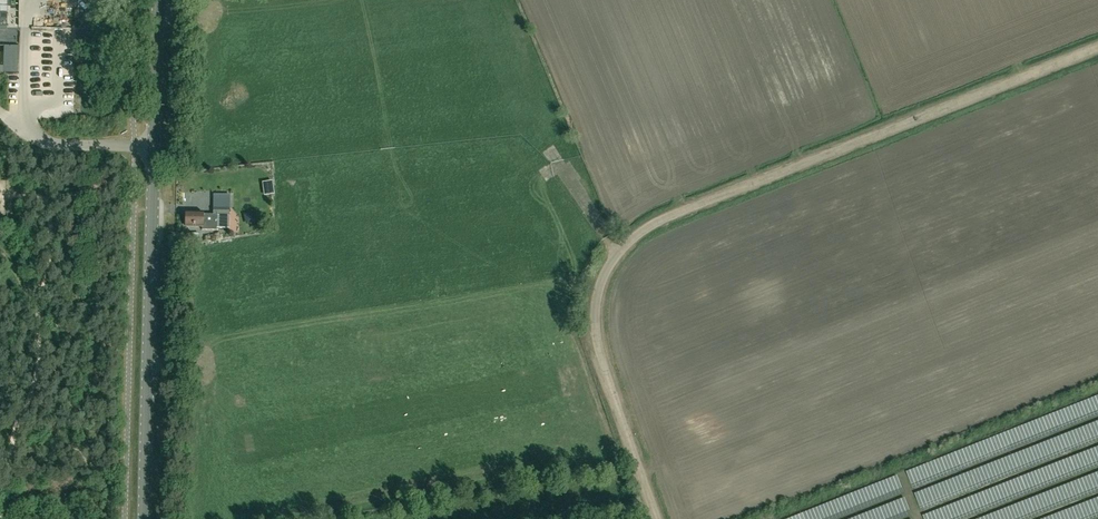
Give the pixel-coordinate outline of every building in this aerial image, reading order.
[(3,45),(3,65),(0,65),(0,72),(18,72),(18,45),(3,45)] [(202,230),(216,230),(217,214),(219,214),(230,215),(230,208),(214,207),(214,214),(203,214),(186,213),(186,226),(202,227),(202,230)]
